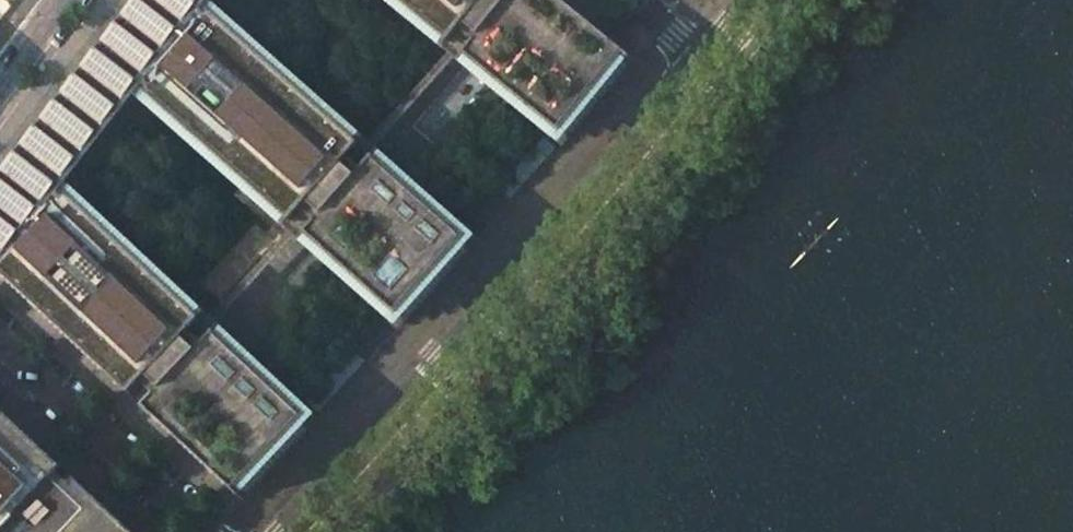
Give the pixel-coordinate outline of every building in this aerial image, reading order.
[(63,192),(141,92),(304,234),(405,323),(474,247),(374,159),(205,11),(213,0),(146,0),(0,188),(0,273),(134,398),(147,384),(160,396),(146,410),(242,500),(311,424),(216,335),(63,192)] [(466,55),(568,139),(633,60),(560,0),(399,0),(466,55)] [(94,495),(0,406),(0,531),(134,531),(94,495)]
